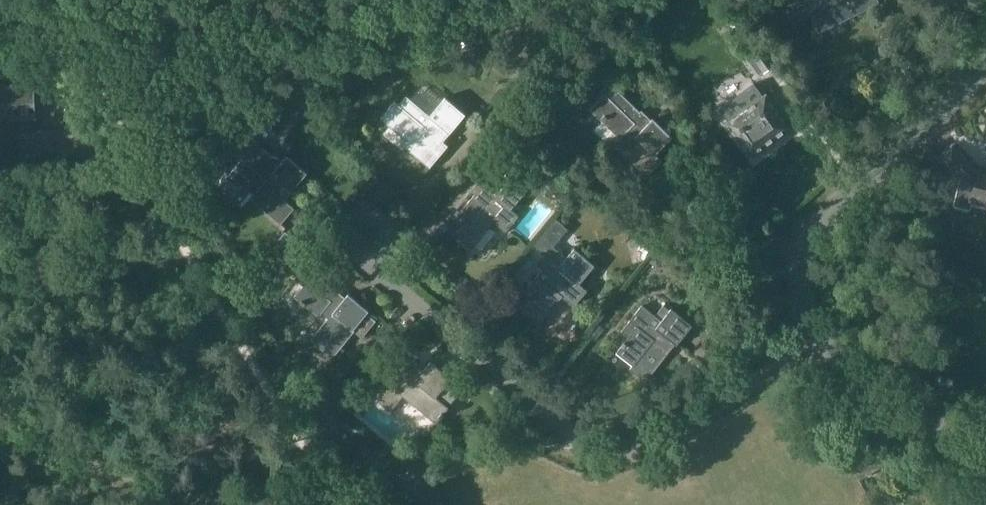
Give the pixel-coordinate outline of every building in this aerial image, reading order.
[(805,3),(811,15),(819,32),(878,5),(876,1),(875,0),(811,0),(808,1),(808,2),(805,3)] [(774,63),(749,30),(746,26),(736,34),(764,71),(774,63)] [(606,93),(591,109),(604,122),(595,130),(612,146),(614,143),(647,175),(663,159),(657,153),(673,136),(654,117),(647,124),(640,117),(643,114),(610,83),(603,90),(606,93)] [(754,83),(722,107),(731,120),(729,122),(729,121),(728,122),(729,123),(751,153),(751,154),(752,155),(753,154),(752,154),(789,127),(790,128),(791,127),(790,126),(767,95),(767,94),(765,95),(766,95),(764,96),(754,83)] [(0,85),(0,119),(36,118),(35,84),(0,85)] [(521,95),(509,85),(502,94),(515,103),(521,95)] [(382,116),(410,140),(405,145),(431,167),(449,145),(442,138),(449,130),(451,132),(467,113),(447,96),(431,114),(407,94),(400,103),(396,100),(382,116)] [(91,128),(18,131),(19,158),(92,155),(91,128)] [(251,198),(282,224),(296,208),(283,197),(290,189),(292,191),(309,172),(289,155),(285,159),(277,152),(275,155),(257,139),(242,157),(242,158),(230,172),(255,193),(251,198)] [(975,169),(953,145),(943,154),(962,175),(955,204),(971,208),(973,200),(985,202),(985,172),(975,169)] [(474,247),(495,222),(506,231),(519,215),(512,209),(527,190),(506,173),(493,189),(485,183),(482,186),(484,187),(478,194),(476,192),(455,217),(464,224),(456,233),(474,247)] [(574,247),(567,256),(553,245),(568,228),(555,218),(535,243),(552,258),(550,260),(552,261),(546,268),(544,267),(524,293),(531,299),(524,308),(541,322),(562,296),(574,306),(588,290),(580,283),(595,264),(574,247)] [(666,258),(657,251),(651,259),(660,266),(666,258)] [(334,357),(355,331),(363,338),(377,320),(368,313),(371,310),(349,292),(343,299),(337,295),(340,291),(307,264),(296,277),(304,284),(295,295),(320,315),(322,312),(329,318),(312,339),(334,357)] [(647,380),(671,350),(668,348),(674,340),(678,344),(693,324),(666,302),(656,314),(643,304),(622,330),(630,336),(627,339),(627,338),(621,345),(622,346),(617,352),(633,365),(631,367),(647,380)] [(590,332),(597,339),(606,328),(599,321),(590,332)] [(412,357),(406,365),(392,382),(384,376),(371,392),(378,397),(377,399),(391,411),(403,396),(437,423),(441,417),(442,417),(446,413),(445,413),(450,407),(449,406),(463,389),(451,379),(452,377),(431,360),(425,368),(412,357)] [(870,452),(856,460),(859,465),(873,456),(870,452)]
